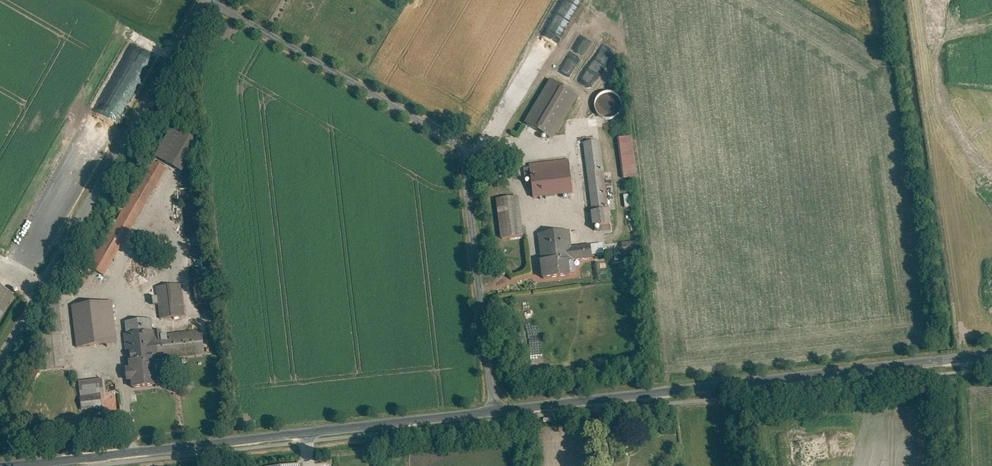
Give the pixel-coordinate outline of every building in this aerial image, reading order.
[(526,75),(539,81),(577,2),(573,0),(561,0),(526,75)] [(575,78),(594,38),(581,32),(562,72),(575,78)] [(546,80),(524,125),(554,140),(576,95),(546,80)] [(591,111),(614,121),(623,100),(600,90),(591,111)] [(170,124),(154,159),(183,172),(199,137),(170,124)] [(631,136),(617,138),(623,180),(638,178),(631,136)] [(605,221),(597,145),(585,146),(593,223),(605,221)] [(569,162),(527,166),(530,196),(572,193),(569,162)] [(151,168),(90,270),(101,277),(162,175),(151,168)] [(523,234),(518,199),(495,202),(500,238),(523,234)] [(563,231),(535,234),(540,277),(568,274),(567,263),(590,261),(588,246),(565,248),(563,231)] [(615,246),(616,257),(633,255),(631,244),(615,246)] [(183,313),(178,283),(157,287),(162,316),(183,313)] [(0,284),(0,323),(17,293),(0,284)] [(109,298),(70,304),(76,345),(115,339),(109,298)] [(66,369),(60,306),(48,307),(51,337),(40,338),(43,372),(66,369)] [(153,359),(207,351),(203,324),(150,332),(148,319),(126,322),(136,390),(157,387),(153,359)] [(81,377),(81,394),(104,393),(103,376),(81,377)]
